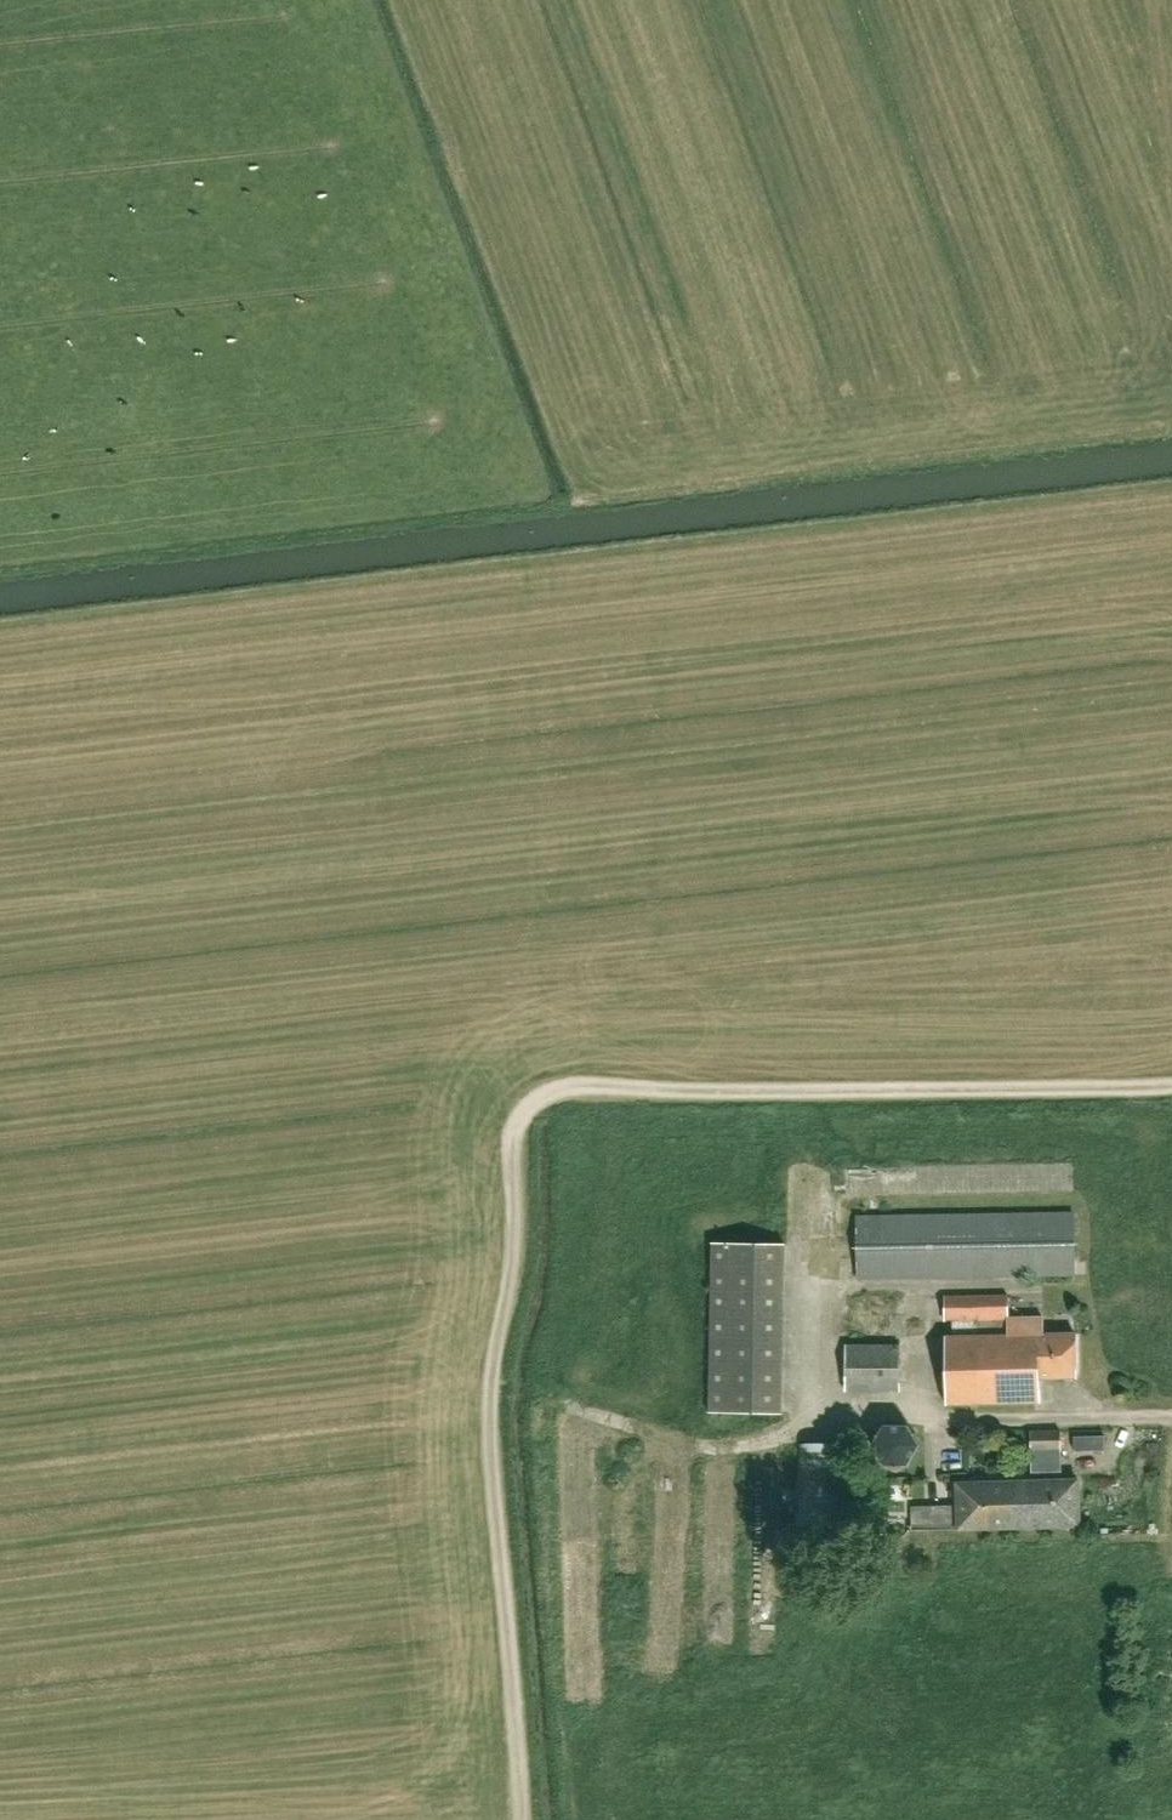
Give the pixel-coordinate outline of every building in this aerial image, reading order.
[(1074,1274),(1073,1213),(857,1216),(858,1278),(1074,1274)] [(782,1414),(785,1245),(713,1243),(710,1413),(782,1414)] [(1008,1294),(944,1295),(944,1320),(952,1320),(953,1335),(945,1336),(947,1404),(1039,1402),(1038,1377),(1076,1377),(1075,1333),(1042,1334),(1042,1316),(1008,1316),(1008,1294)] [(900,1390),(900,1346),(846,1345),(845,1390),(900,1390)] [(903,1429),(878,1430),(867,1450),(879,1470),(903,1472),(915,1448),(903,1429)] [(1061,1450),(1060,1431),(1031,1431),(1032,1451),(1060,1450),(1061,1450)] [(1103,1448),(1102,1434),(1072,1435),(1073,1449),(1103,1448)] [(850,1528),(853,1444),(799,1443),(795,1526),(850,1528)] [(1061,1468),(1060,1450),(1032,1451),(1032,1469),(1061,1468)] [(1079,1525),(1078,1479),(1029,1480),(1030,1526),(1079,1525)] [(1030,1526),(1029,1480),(956,1482),(957,1513),(958,1528),(1030,1526)] [(958,1529),(958,1528),(957,1513),(946,1513),(946,1505),(911,1506),(912,1530),(958,1529)]
